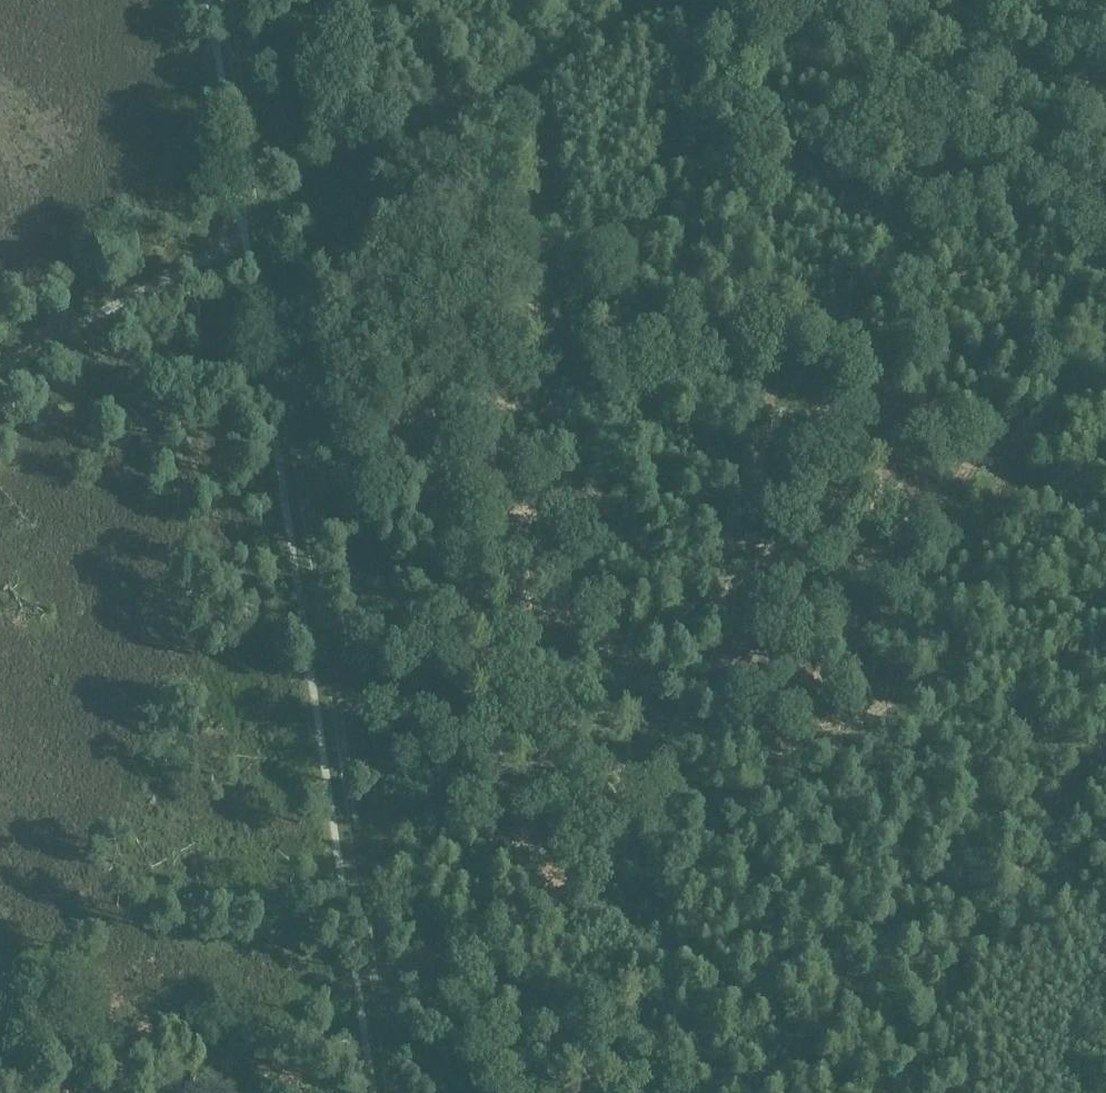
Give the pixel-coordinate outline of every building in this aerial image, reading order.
[(76,1092),(99,1092),(88,1082),(76,1092)]
